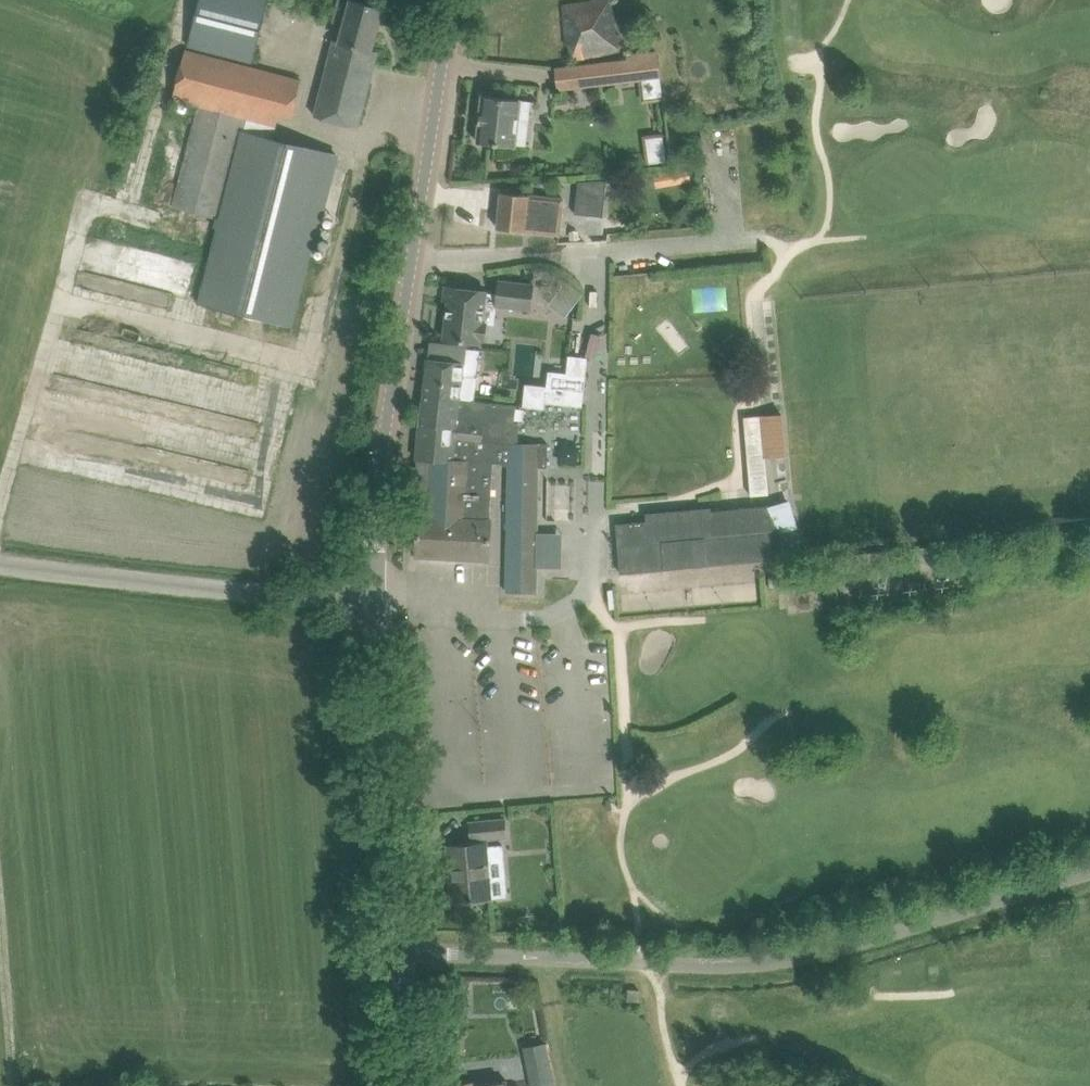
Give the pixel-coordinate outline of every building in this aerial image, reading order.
[(212,49),(253,60),(260,29),(267,0),(200,0),(189,43),(212,49)] [(313,121),(357,132),(378,51),(372,49),(383,8),(353,0),(351,0),(340,41),(335,39),(313,121)] [(573,59),(621,51),(612,0),(604,0),(564,6),(573,59)] [(175,97),(203,104),(246,114),(277,122),(280,109),(294,112),(302,80),(280,74),(188,49),(175,97)] [(660,76),(657,52),(628,55),(629,60),(556,69),(559,88),(660,76)] [(478,142),(515,146),(519,115),(530,116),(531,101),(521,99),(483,95),(478,142)] [(218,215),(221,216),(242,131),(246,114),(203,104),(175,206),(218,218),(218,215)] [(242,131),(221,216),(200,303),(271,321),(292,326),(335,154),(273,139),(242,131)] [(647,162),(667,160),(664,134),(645,135),(647,162)] [(656,184),(691,183),(691,168),(655,169),(656,184)] [(579,180),(575,213),(590,214),(592,194),(605,196),(607,180),(579,180)] [(498,228),(519,230),(561,236),(565,199),(502,192),(498,228)] [(497,303),(496,305),(531,309),(534,284),(499,280),(498,293),(497,303)] [(567,282),(555,298),(571,311),(584,295),(567,282)] [(450,286),(444,338),(466,341),(481,342),(482,338),(486,339),(488,323),(484,323),(486,302),(497,303),(498,293),(487,292),(487,291),(450,286)] [(428,358),(423,400),(460,405),(460,399),(471,400),(475,363),(466,362),(468,347),(443,344),(443,345),(442,360),(429,358),(428,358)] [(566,393),(525,389),(523,406),(545,408),(546,402),(564,404),(566,393)] [(460,405),(423,400),(420,424),(417,458),(418,458),(414,514),(419,515),(416,556),(489,560),(491,518),(490,518),(493,462),(503,463),(503,465),(509,465),(539,467),(548,467),(548,443),(519,442),(520,426),(519,426),(519,422),(515,421),(517,404),(471,400),(460,399),(460,405)] [(766,457),(763,415),(744,416),(751,495),(769,494),(766,457)] [(539,479),(508,478),(507,591),(537,592),(539,479)] [(779,504),(769,505),(771,532),(782,531),(779,504)] [(771,532),(769,505),(712,510),(711,507),(646,512),(647,520),(617,523),(621,573),(784,558),(782,531),(771,532)] [(795,575),(796,585),(822,583),(821,572),(795,575)] [(778,578),(770,578),(770,588),(779,587),(778,578)] [(507,818),(492,820),(470,822),(472,844),(452,845),(456,881),(451,881),(452,901),(492,898),(490,876),(488,838),(509,837),(507,818)] [(629,989),(628,1000),(639,1000),(640,989),(629,989)] [(547,1042),(525,1047),(533,1085),(556,1085),(547,1042)]
